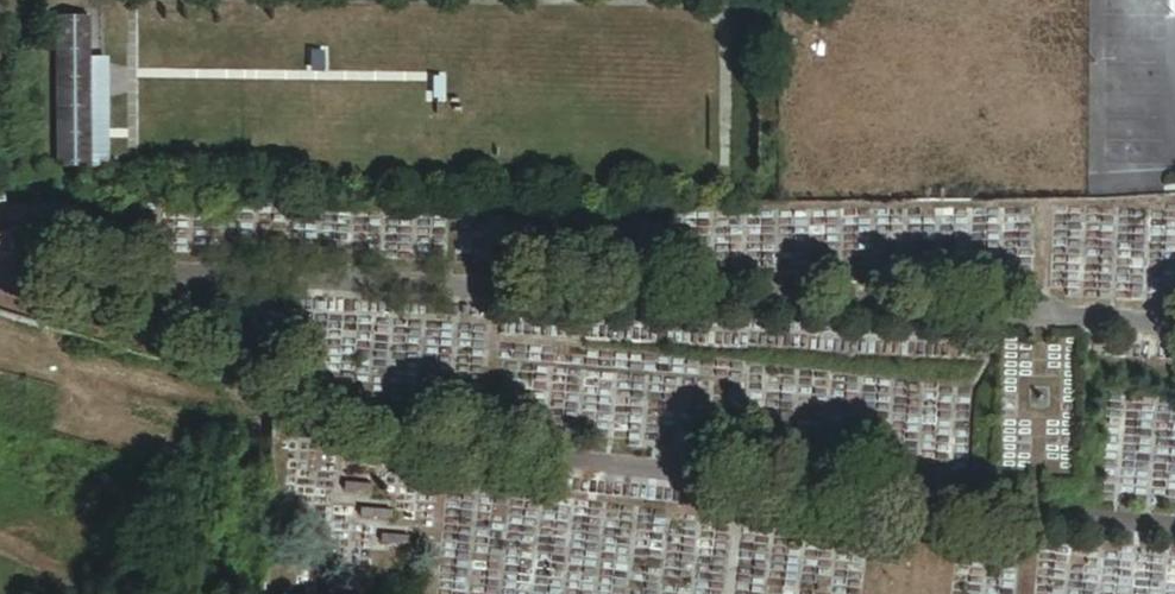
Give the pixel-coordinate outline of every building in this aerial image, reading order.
[(96,10),(64,10),(63,162),(95,162),(96,53),(96,10)] [(112,53),(96,53),(95,162),(111,161),(112,53)] [(11,255),(8,235),(0,236),(0,257),(11,255)] [(1050,386),(1029,386),(1027,407),(1049,407),(1050,386)]
